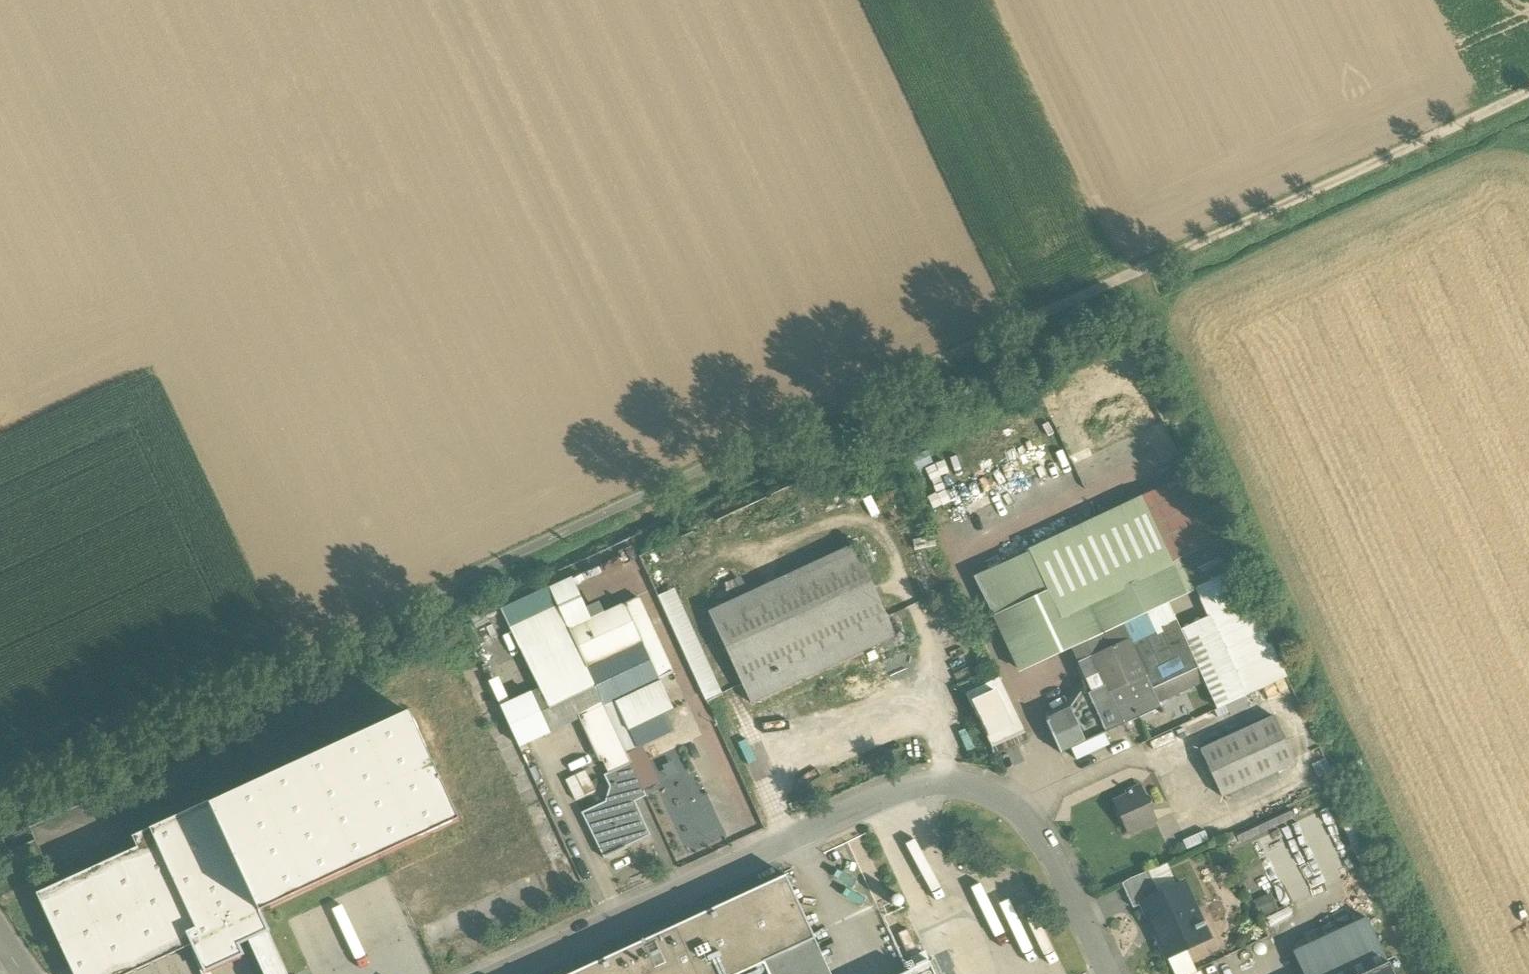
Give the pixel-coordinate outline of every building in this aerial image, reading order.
[(979,431),(911,453),(929,506),(950,499),(945,484),(992,469),(979,431)] [(1190,479),(1031,554),(1048,592),(994,617),(1020,670),(1071,646),(1080,665),(1086,659),(1094,656),(1129,640),(1175,619),(1167,601),(1193,589),(1179,560),(1221,541),(1190,479)] [(1221,541),(1179,560),(1193,589),(1198,587),(1236,569),(1222,540),(1221,541)] [(855,546),(709,613),(751,704),(897,637),(855,546)] [(1030,554),(975,579),(994,617),(1048,592),(1031,554),(1030,554)] [(1236,569),(1198,587),(1203,597),(1204,597),(1205,597),(1241,580),(1236,569)] [(1241,580),(1205,597),(1204,597),(1203,597),(1237,671),(1275,654),(1241,580)] [(661,593),(704,700),(721,693),(677,586),(661,593)] [(673,673),(639,598),(624,605),(642,643),(659,680),(673,673)] [(624,605),(569,630),(587,669),(642,643),(624,605)] [(1175,619),(1129,640),(1146,677),(1152,690),(1198,668),(1175,619)] [(569,632),(523,654),(541,691),(587,669),(569,632)] [(1146,677),(1129,640),(1094,656),(1110,693),(1146,677)] [(587,669),(604,705),(615,700),(659,680),(642,643),(587,669)] [(1275,654),(1237,671),(1248,695),(1286,678),(1275,654)] [(1110,693),(1094,656),(1086,659),(1080,665),(1088,682),(1096,700),(1094,707),(1106,733),(1125,724),(1110,693)] [(471,677),(482,671),(476,658),(464,663),(471,677)] [(1198,668),(1152,690),(1158,703),(1204,682),(1198,668)] [(541,691),(533,695),(550,731),(604,705),(587,669),(541,691)] [(1146,677),(1110,693),(1125,724),(1161,708),(1158,703),(1152,690),(1146,677)] [(998,678),(965,693),(994,753),(1026,739),(1006,697),(998,679),(998,678)] [(659,680),(615,700),(629,730),(672,710),(659,680)] [(1088,682),(1069,709),(1046,720),(1061,753),(1106,733),(1094,707),(1096,700),(1088,682)] [(404,708),(132,837),(137,847),(36,895),(74,973),(136,973),(193,947),(206,973),(244,956),(240,946),(249,942),(267,934),(270,932),(262,914),(458,821),(404,708)] [(1274,717),(1201,750),(1223,798),(1296,764),(1274,717)] [(626,753),(604,763),(609,774),(631,764),(626,753)] [(610,788),(605,802),(582,813),(605,860),(627,849),(626,847),(651,836),(635,802),(646,797),(631,763),(631,764),(609,774),(605,776),(610,788)] [(210,769),(162,791),(170,809),(218,787),(210,769)] [(568,780),(581,803),(599,792),(586,770),(568,780)] [(1140,786),(1128,792),(1129,795),(1115,801),(1129,833),(1156,821),(1149,806),(1150,805),(1152,801),(1150,797),(1146,795),(1144,796),(1140,786)] [(162,791),(145,798),(153,817),(170,809),(162,791)] [(1159,895),(1149,872),(1122,884),(1133,908),(1143,904),(1142,903),(1159,895)] [(572,973),(737,973),(764,962),(765,963),(814,940),(815,939),(786,876),(572,973)] [(1159,895),(1142,903),(1143,904),(1167,957),(1208,938),(1203,927),(1208,925),(1206,922),(1202,924),(1183,884),(1159,895)] [(1388,963),(1367,918),(1293,953),(1303,973),(1365,973),(1388,963)] [(916,948),(907,929),(897,934),(906,953),(916,948)] [(263,973),(286,973),(267,934),(249,942),(263,973)] [(765,963),(770,973),(830,973),(814,940),(765,963)] [(929,962),(906,972),(906,973),(942,973),(935,960),(929,962)] [(737,973),(770,973),(765,963),(764,962),(737,973)] [(1388,963),(1365,973),(1393,973),(1388,963)]
